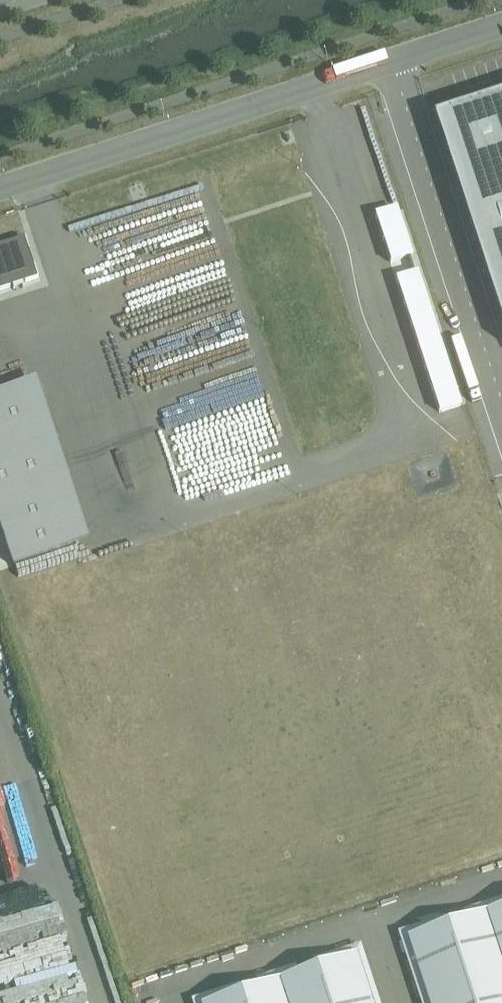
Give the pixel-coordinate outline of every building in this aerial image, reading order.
[(433,117),(501,329),(501,94),(433,117)] [(399,209),(378,216),(392,259),(413,252),(399,209)] [(389,922),(416,1002),(501,1002),(501,885),(389,922)]
